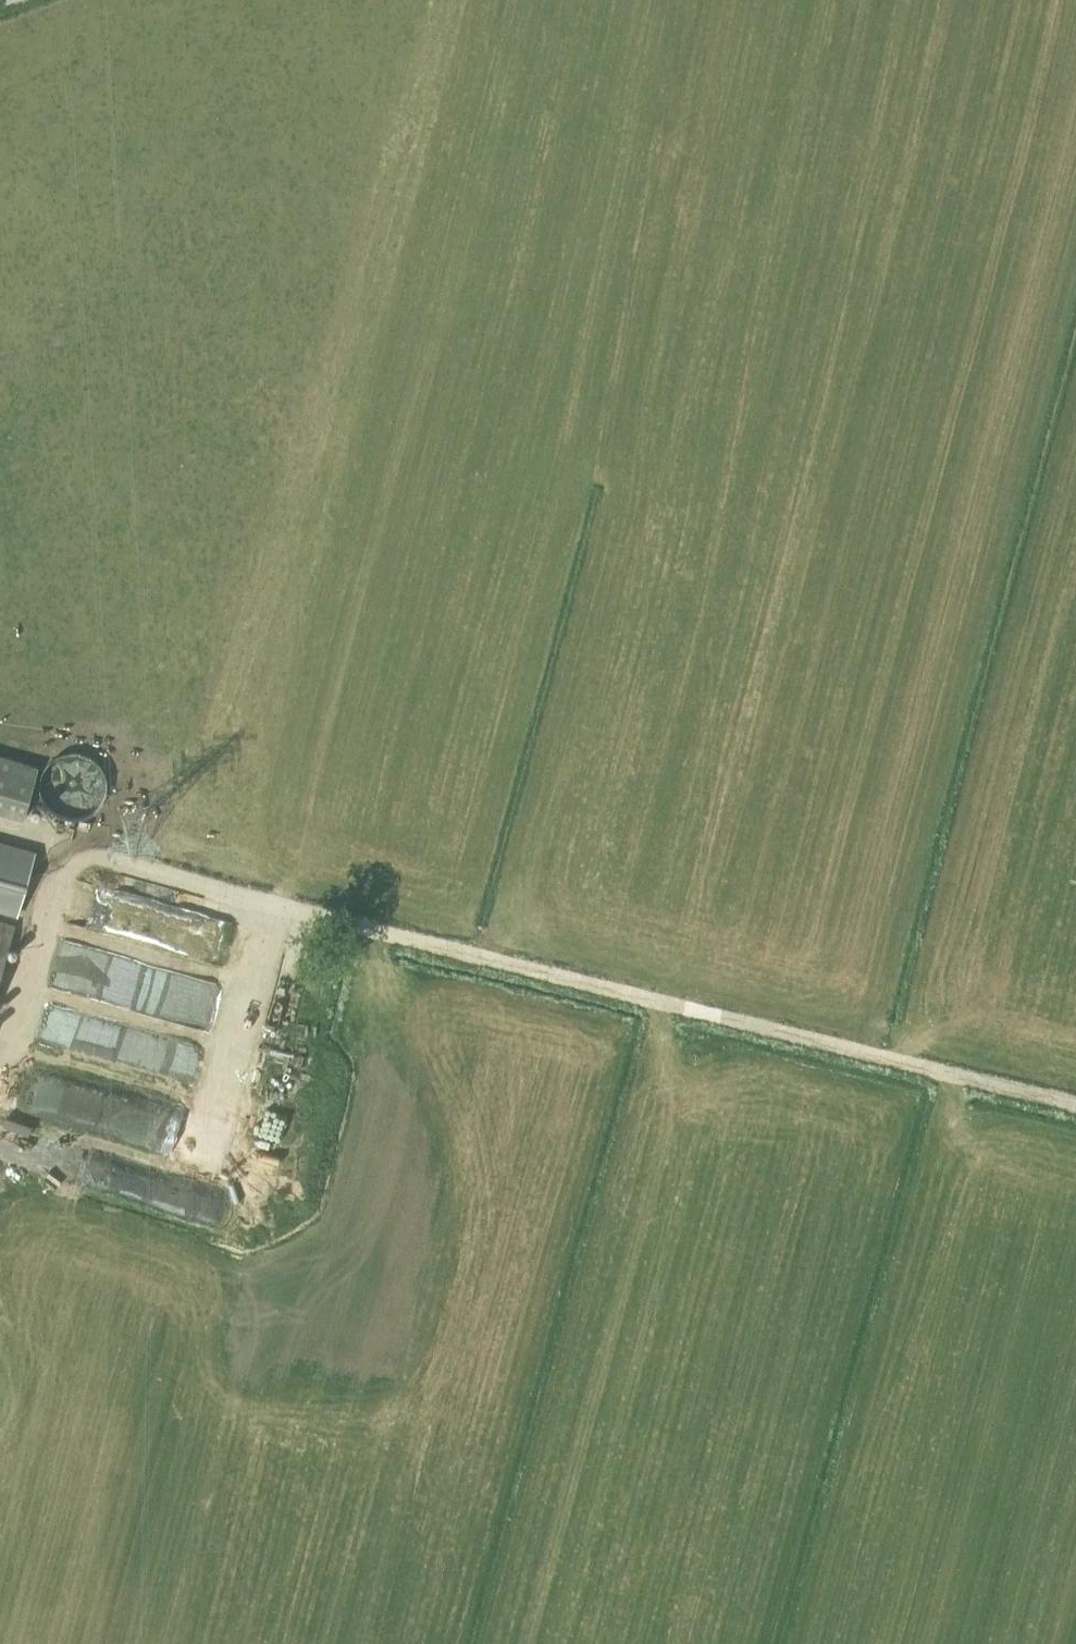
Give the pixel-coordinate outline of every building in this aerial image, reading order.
[(71,820),(77,820),(82,818),(87,816),(92,813),(97,809),(100,805),(103,800),(105,794),(106,788),(106,783),(105,777),(103,772),(100,767),(96,762),(92,758),(87,755),(82,753),(76,752),(70,752),(65,753),(59,754),(54,757),(50,761),(46,765),(42,769),(40,775),(39,780),(38,786),(39,792),(40,797),(42,803),(46,807),(50,811),(54,815),(60,817),(65,819),(71,820)] [(40,768),(0,757),(0,811),(25,818),(40,768)] [(36,853),(0,843),(0,911),(18,916),(36,853)] [(15,924),(0,920),(0,978),(15,924)] [(231,1034),(247,1024),(240,1012),(223,1021),(231,1034)]
